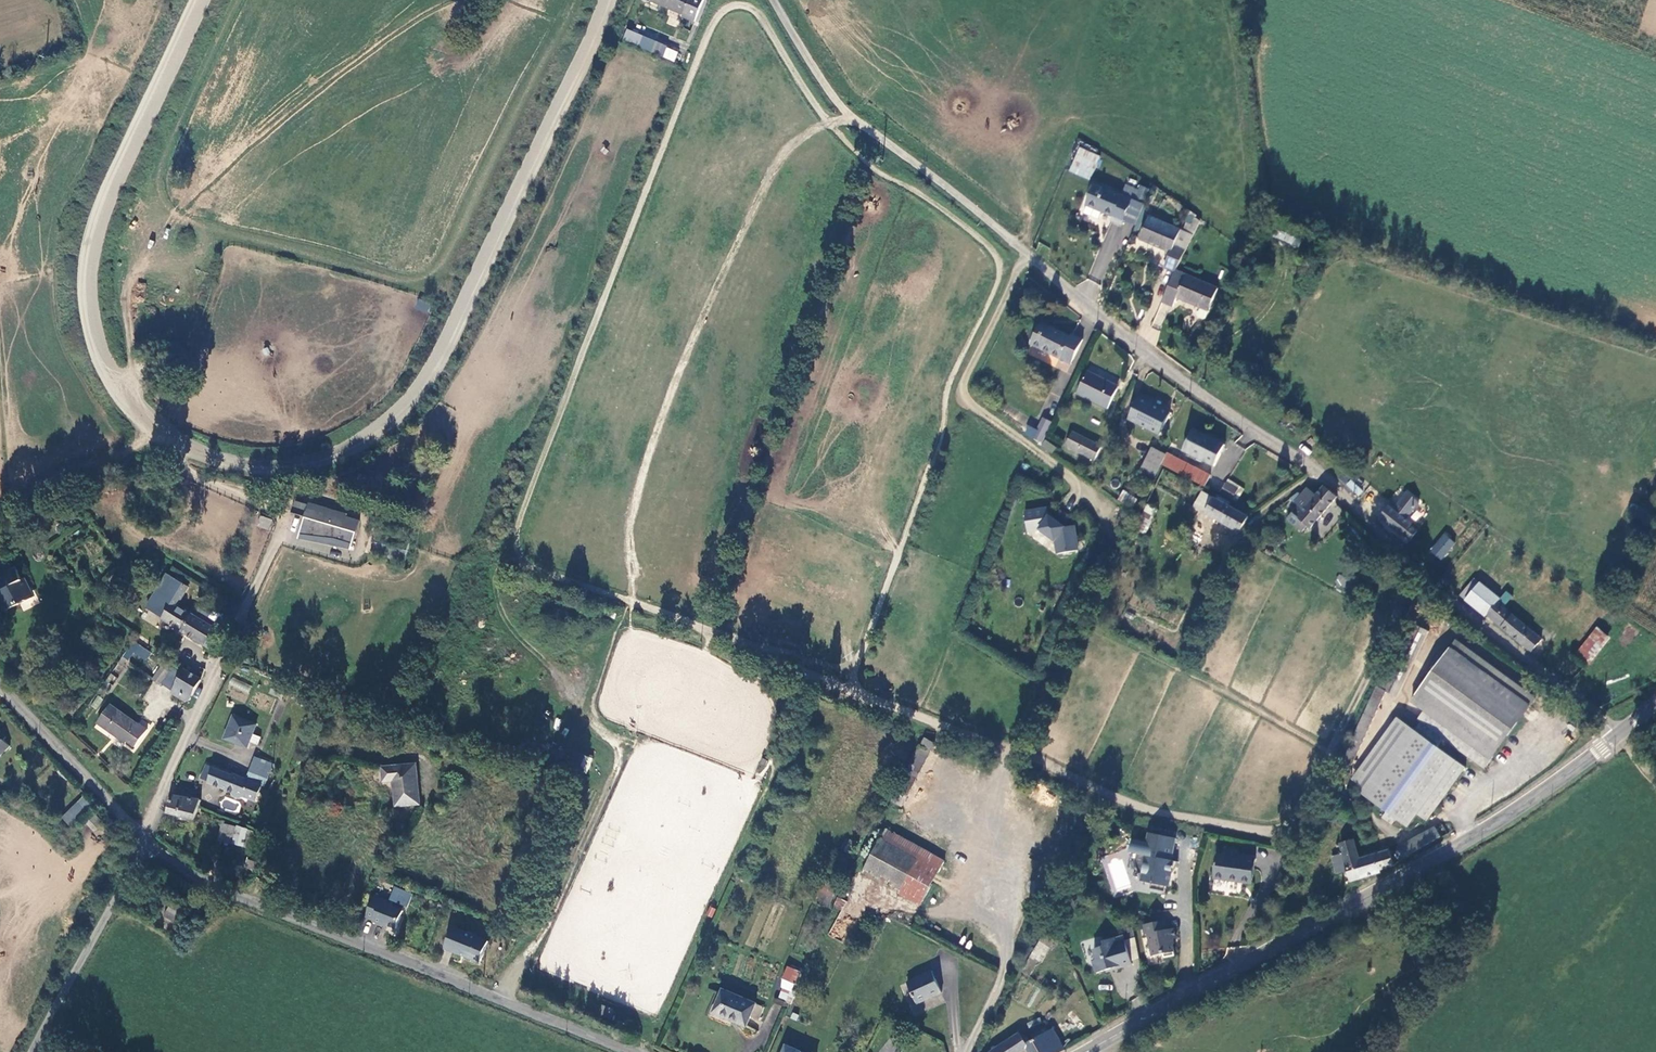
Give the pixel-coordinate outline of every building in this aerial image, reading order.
[(696,24),(704,3),(698,0),(644,0),(644,1),(683,17),(682,19),(696,24)] [(626,29),(621,40),(674,60),(679,49),(626,29)] [(1068,170),(1089,178),(1096,159),(1076,151),(1068,170)] [(1125,183),(1121,193),(1094,182),(1084,204),(1085,204),(1100,211),(1111,216),(1110,218),(1119,222),(1130,198),(1141,202),(1148,187),(1140,183),(1138,188),(1125,183)] [(1100,211),(1085,204),(1082,212),(1096,218),(1100,211)] [(1162,268),(1173,273),(1189,237),(1179,232),(1147,218),(1137,240),(1168,253),(1162,268)] [(1179,232),(1189,237),(1195,223),(1190,221),(1187,228),(1182,226),(1179,232)] [(1294,239),(1273,229),(1270,235),(1291,245),(1294,239)] [(1176,300),(1200,311),(1207,314),(1217,292),(1173,273),(1161,302),(1172,309),(1176,300)] [(427,312),(430,303),(418,299),(415,308),(427,312)] [(1207,314),(1200,311),(1196,318),(1197,320),(1202,322),(1204,321),(1207,314)] [(1070,367),(1082,340),(1071,336),(1071,338),(1041,324),(1030,347),(1070,367)] [(1117,388),(1087,372),(1075,393),(1105,409),(1117,388)] [(1169,413),(1139,398),(1127,421),(1157,436),(1169,413)] [(1045,435),(1051,422),(1042,418),(1035,430),(1036,431),(1045,435)] [(1224,444),(1197,430),(1186,451),(1212,465),(1224,444)] [(1033,439),(1041,443),(1045,435),(1036,431),(1033,439)] [(1099,448),(1070,433),(1063,447),(1092,462),(1099,448)] [(1044,440),(1040,445),(1051,454),(1055,449),(1044,440)] [(1149,482),(1162,456),(1149,450),(1137,475),(1149,482)] [(1209,476),(1170,457),(1165,468),(1204,487),(1209,476)] [(1352,479),(1345,485),(1357,497),(1363,491),(1352,479)] [(1237,491),(1224,485),(1220,494),(1232,500),(1237,491)] [(1299,497),(1295,494),(1286,500),(1294,509),(1285,522),(1298,535),(1304,529),(1309,530),(1335,498),(1322,487),(1314,496),(1305,490),(1299,497)] [(1120,499),(1136,511),(1142,502),(1126,490),(1120,499)] [(1393,505),(1381,519),(1400,535),(1402,532),(1410,539),(1416,533),(1409,527),(1411,525),(1405,519),(1418,504),(1406,494),(1395,507),(1393,505)] [(1247,520),(1204,497),(1196,510),(1239,534),(1247,520)] [(295,500),(291,511),(305,516),(301,527),(338,539),(345,517),(295,500)] [(1053,536),(1054,552),(1077,550),(1075,520),(1047,522),(1046,507),(1023,509),(1025,538),(1053,536)] [(305,516),(291,511),(288,522),(301,527),(305,516)] [(44,513),(37,518),(40,524),(47,519),(44,513)] [(272,520),(261,515),(257,526),(268,530),(272,520)] [(345,517),(338,539),(351,544),(359,522),(345,517)] [(1429,551),(1442,560),(1455,541),(1443,532),(1429,551)] [(0,576),(0,591),(9,609),(32,597),(27,588),(30,586),(25,577),(21,577),(16,567),(0,576)] [(167,571),(155,590),(179,605),(192,587),(167,571)] [(1344,590),(1349,578),(1338,574),(1334,586),(1344,590)] [(1460,598),(1467,604),(1479,589),(1473,584),(1460,598)] [(1479,589),(1467,604),(1482,617),(1495,603),(1479,589)] [(212,650),(223,634),(207,623),(195,615),(179,605),(155,590),(144,607),(212,650)] [(1496,603),(1488,614),(1529,652),(1539,642),(1496,603)] [(195,615),(207,623),(212,617),(199,609),(195,615)] [(1390,696),(1420,630),(1408,625),(1376,690),(1374,689),(1339,762),(1349,767),(1385,694),(1390,696)] [(1609,637),(1594,625),(1572,654),(1587,665),(1609,637)] [(133,641),(123,655),(140,668),(151,653),(133,641)] [(1449,649),(1526,707),(1532,699),(1456,642),(1449,649)] [(237,661),(250,666),(253,660),(239,655),(237,661)] [(159,680),(161,677),(170,664),(161,658),(151,674),(159,680)] [(161,677),(173,685),(182,669),(171,662),(170,664),(161,677)] [(190,699),(199,678),(182,667),(182,669),(173,685),(172,688),(190,699)] [(232,677),(228,686),(247,695),(252,686),(232,677)] [(284,683),(276,680),(270,696),(278,699),(284,683)] [(1486,759),(1493,750),(1417,692),(1410,700),(1486,759)] [(96,722),(124,743),(125,741),(132,747),(146,729),(137,723),(136,724),(109,704),(96,722)] [(232,714),(224,737),(246,745),(255,723),(232,714)] [(1416,814),(1427,822),(1465,765),(1392,717),(1347,786),(1385,811),(1381,818),(1392,825),(1395,820),(1407,828),(1416,814)] [(928,744),(915,737),(885,801),(897,807),(928,744)] [(257,757),(251,773),(262,778),(268,761),(257,757)] [(414,765),(382,767),(384,784),(393,785),(396,807),(419,805),(414,765)] [(262,778),(251,773),(249,777),(234,772),(233,775),(208,766),(207,770),(208,771),(205,782),(234,791),(233,796),(243,798),(247,796),(257,800),(264,783),(260,781),(262,778)] [(97,796),(86,804),(92,811),(94,814),(104,806),(97,796)] [(190,829),(200,805),(173,797),(166,818),(190,829)] [(86,804),(74,812),(79,820),(92,811),(86,804)] [(73,827),(81,822),(79,820),(74,812),(66,817),(73,827)] [(113,825),(105,816),(93,824),(101,833),(113,825)] [(223,836),(231,838),(235,829),(225,825),(223,836)] [(1432,825),(1397,845),(1402,853),(1438,835),(1432,825)] [(265,835),(236,827),(235,829),(231,838),(258,850),(265,835)] [(858,871),(917,903),(940,860),(882,829),(858,871)] [(1168,838),(1149,835),(1148,846),(1125,843),(1123,855),(1130,856),(1129,866),(1129,869),(1130,871),(1131,873),(1133,875),(1135,876),(1138,876),(1137,883),(1148,885),(1147,890),(1161,892),(1162,886),(1165,887),(1168,860),(1165,860),(1168,838)] [(1387,850),(1356,858),(1351,839),(1336,843),(1339,854),(1329,856),(1334,874),(1345,871),(1348,882),(1378,873),(1377,869),(1391,865),(1387,850)] [(1250,886),(1253,859),(1215,854),(1212,880),(1250,886)] [(242,862),(251,866),(254,859),(246,855),(242,862)] [(395,876),(408,881),(415,864),(402,859),(395,876)] [(817,890),(811,902),(823,909),(829,896),(817,890)] [(394,904),(376,897),(368,917),(375,920),(375,921),(384,925),(384,924),(397,929),(404,912),(392,907),(394,904)] [(836,898),(834,908),(843,910),(845,900),(836,898)] [(181,927),(190,911),(174,901),(164,918),(181,927)] [(1055,931),(1049,918),(1038,940),(1049,945),(1055,931)] [(1175,939),(1172,928),(1165,930),(1163,921),(1141,926),(1143,936),(1146,935),(1152,958),(1163,955),(1164,958),(1174,956),(1170,940),(1175,939)] [(490,941),(457,928),(448,949),(465,958),(467,954),(482,961),(490,941)] [(1128,939),(1132,958),(1138,957),(1134,938),(1128,939)] [(1049,945),(1038,940),(1032,954),(1042,959),(1049,945)] [(1111,971),(1112,972),(1131,966),(1124,942),(1115,945),(1113,940),(1102,943),(1103,946),(1102,949),(1092,952),(1096,962),(1092,964),(1096,976),(1111,971)] [(787,991),(796,973),(783,967),(778,980),(777,987),(787,991)] [(929,967),(904,980),(915,1002),(939,989),(929,967)] [(755,1021),(760,1009),(752,1005),(718,992),(709,1014),(742,1028),(746,1018),(755,1021)] [(1061,1050),(1047,1027),(1021,1042),(1012,1032),(989,1050),(987,1051),(1022,1051),(1024,1051),(1025,1051),(1056,1051),(1061,1050)]
